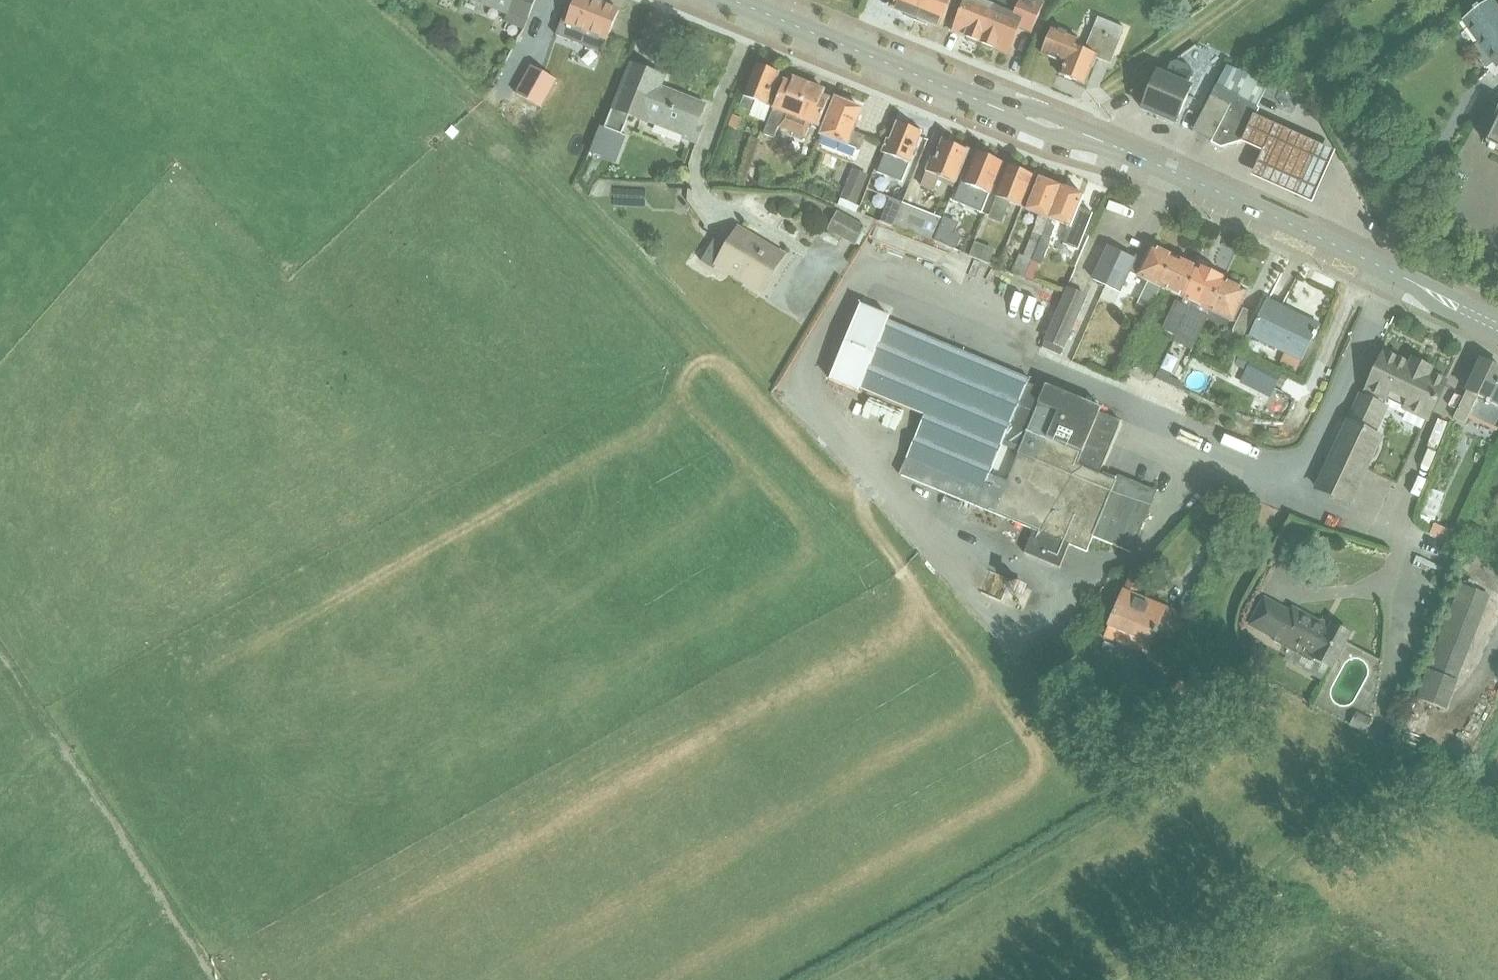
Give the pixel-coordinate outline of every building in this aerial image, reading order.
[(508,15),(505,22),(507,23),(523,30),(535,0),(471,0),(508,15)] [(555,35),(601,54),(618,11),(592,0),(576,0),(572,12),(566,9),(555,35)] [(892,7),(905,13),(904,16),(915,21),(924,0),(895,0),(892,7)] [(915,21),(926,25),(928,22),(941,27),(950,5),(954,6),(956,0),(924,0),(915,21)] [(995,8),(981,2),(982,0),(965,0),(952,32),(967,38),(967,42),(975,45),(978,43),(980,44),(995,8)] [(1042,6),(1029,0),(998,0),(995,8),(980,44),(982,44),(982,48),(990,51),(993,49),(1008,55),(1019,29),(1031,34),(1042,6)] [(1495,10),(1488,1),(1465,18),(1481,40),(1471,47),(1472,50),(1486,69),(1496,61),(1497,64),(1497,8),(1495,10)] [(1110,64),(1124,29),(1097,18),(1084,51),(1074,47),(1077,39),(1051,28),(1041,54),(1064,63),(1059,75),(1085,86),(1088,79),(1086,78),(1091,66),(1093,67),(1096,58),(1110,64)] [(1193,74),(1189,67),(1176,61),(1169,64),(1164,76),(1157,73),(1155,79),(1153,78),(1153,77),(1152,76),(1130,92),(1131,93),(1138,104),(1143,106),(1142,109),(1175,124),(1191,87),(1188,85),(1193,74)] [(764,122),(770,107),(766,106),(779,73),(756,64),(739,108),(751,112),(750,116),(764,122)] [(664,78),(630,65),(605,128),(622,134),(629,115),(685,135),(684,137),(697,142),(703,126),(698,124),(706,105),(661,87),(664,78)] [(532,66),(516,94),(541,108),(556,80),(532,66)] [(1226,67),(1192,131),(1216,143),(1221,145),(1246,138),(1247,135),(1258,113),(1259,110),(1257,108),(1269,85),(1226,67)] [(790,132),(809,85),(794,79),(791,84),(784,81),(763,135),(774,139),(778,127),(790,132)] [(809,85),(790,132),(804,137),(809,124),(818,127),(829,99),(822,96),(824,91),(809,85)] [(860,150),(865,137),(852,132),(861,110),(850,105),(851,102),(840,97),(839,101),(836,100),(822,135),(860,150)] [(1337,148),(1258,113),(1247,135),(1246,138),(1265,146),(1252,173),(1314,200),(1337,148)] [(738,130),(742,120),(733,116),(728,126),(738,130)] [(1486,143),(1497,149),(1497,118),(1486,143)] [(884,154),(876,173),(900,182),(908,163),(909,163),(921,133),(919,132),(920,129),(908,124),(907,127),(897,123),(890,141),(886,139),(881,152),(884,154)] [(600,126),(591,152),(616,161),(625,136),(622,134),(605,128),(600,126)] [(943,141),(938,154),(935,160),(932,159),(921,186),(933,191),(938,177),(954,183),(967,151),(965,150),(966,147),(955,143),(953,146),(943,141)] [(961,183),(953,202),(980,213),(988,194),(989,194),(1001,164),(998,163),(998,160),(990,157),(987,159),(977,155),(970,170),(967,168),(961,183)] [(1008,168),(989,216),(998,220),(1005,201),(1020,207),(1032,177),(1030,176),(1031,173),(1019,169),(1018,172),(1008,168)] [(868,175),(853,169),(841,198),(856,205),(868,175)] [(762,170),(757,181),(767,186),(772,173),(762,170)] [(1039,179),(1038,178),(1026,210),(1040,216),(1038,220),(1023,256),(1015,275),(1024,279),(1032,261),(1061,187),(1053,184),(1050,181),(1044,178),(1039,179)] [(1061,187),(1048,219),(1052,221),(1069,227),(1062,244),(1077,250),(1092,213),(1079,207),(1083,196),(1082,196),(1079,192),(1073,190),(1068,190),(1061,187)] [(893,225),(902,203),(890,198),(880,223),(892,228),(893,225)] [(902,203),(893,225),(934,241),(943,219),(902,203)] [(855,245),(865,227),(836,212),(827,230),(855,245)] [(1048,219),(1032,261),(1041,264),(1051,240),(1050,240),(1055,227),(1051,225),(1052,221),(1048,219)] [(761,293),(784,256),(738,228),(728,244),(716,237),(701,262),(714,269),(716,266),(761,293)] [(939,228),(934,241),(947,246),(955,249),(960,236),(952,233),(939,228)] [(994,250),(975,242),(969,256),(989,264),(994,250)] [(1136,256),(1134,259),(1129,271),(1129,272),(1137,275),(1137,276),(1148,281),(1138,304),(1149,309),(1160,287),(1174,257),(1151,246),(1144,260),(1136,256)] [(1129,271),(1134,259),(1108,247),(1092,279),(1119,292),(1129,272),(1129,271)] [(1160,287),(1184,298),(1198,268),(1174,257),(1160,287)] [(1183,319),(1175,334),(1181,337),(1178,343),(1188,348),(1191,342),(1194,343),(1207,318),(1205,317),(1208,310),(1209,310),(1223,281),(1224,279),(1198,267),(1198,268),(1184,298),(1181,305),(1176,303),(1171,313),(1183,319)] [(1223,281),(1209,310),(1232,321),(1246,291),(1223,281)] [(1041,347),(1060,356),(1086,297),(1067,289),(1041,347)] [(1300,361),(1318,324),(1267,300),(1250,337),(1284,353),(1300,361)] [(860,304),(828,380),(858,392),(860,388),(925,415),(906,459),(907,459),(900,475),(1034,530),(1024,553),(1059,568),(1069,545),(1086,552),(1092,537),(1130,553),(1155,492),(1117,476),(1115,480),(1098,473),(1119,421),(1097,412),(1099,407),(1044,384),(1042,390),(1027,384),(1029,379),(888,320),(890,317),(860,304)] [(1238,346),(1254,314),(1243,309),(1232,331),(1234,332),(1229,342),(1238,346)] [(1174,337),(1175,334),(1183,319),(1171,313),(1164,329),(1165,330),(1164,332),(1174,337)] [(1284,353),(1279,364),(1295,372),(1300,361),(1284,353)] [(1331,460),(1317,489),(1348,504),(1379,437),(1372,434),(1384,408),(1384,407),(1387,400),(1427,419),(1444,382),(1428,374),(1430,369),(1412,361),(1410,365),(1384,353),(1366,390),(1367,391),(1364,398),(1361,397),(1331,460)] [(1274,389),(1281,374),(1252,359),(1251,359),(1241,354),(1235,366),(1245,371),(1244,374),(1274,389)] [(1481,361),(1453,419),(1464,424),(1468,417),(1497,431),(1497,428),(1497,369),(1481,361)] [(1407,512),(1421,517),(1431,493),(1416,488),(1407,512)] [(1467,521),(1462,534),(1480,542),(1486,530),(1467,521)] [(1123,590),(1104,637),(1146,655),(1155,634),(1175,643),(1186,616),(1135,595),(1141,581),(1130,577),(1124,590),(1123,590)] [(1455,680),(1487,596),(1460,585),(1428,670),(1429,671),(1418,700),(1445,710),(1456,681),(1455,680)] [(1331,668),(1349,634),(1332,624),(1329,628),(1292,608),(1290,612),(1263,597),(1249,624),(1276,638),(1274,642),(1312,663),(1314,659),(1331,668)] [(1362,714),(1355,728),(1367,734),(1374,720),(1362,714)]
